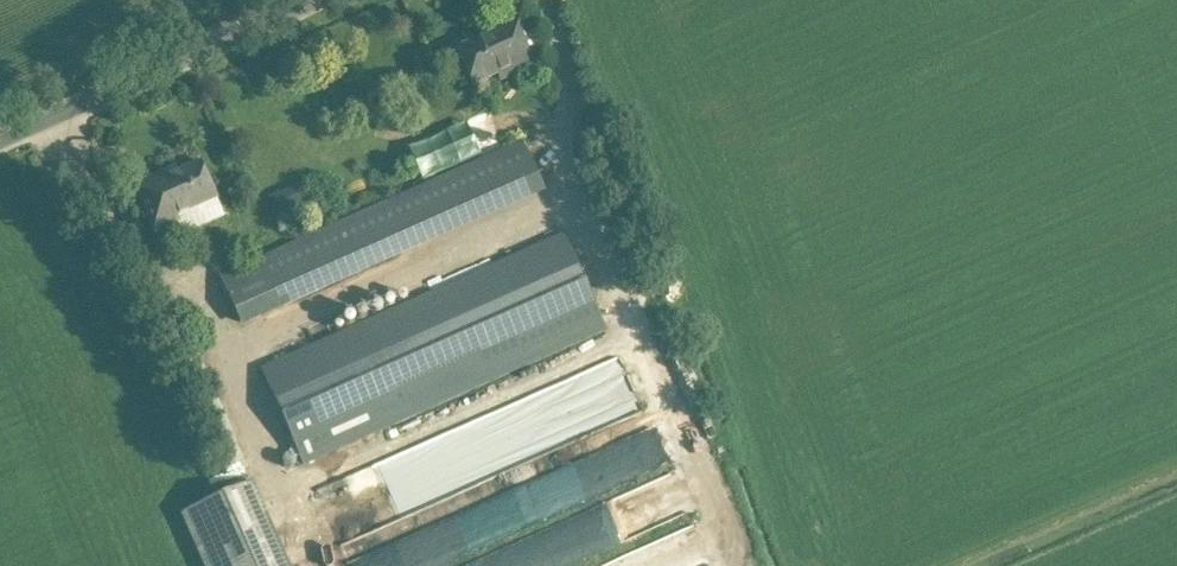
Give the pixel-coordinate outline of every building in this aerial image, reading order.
[(457,49),(473,85),(498,74),(501,80),(539,63),(517,15),(486,28),(489,35),(457,49)] [(522,142),(219,276),(240,322),(543,188),(522,142)] [(166,171),(134,185),(156,233),(179,223),(176,217),(217,199),(200,163),(168,177),(166,171)] [(564,235),(261,369),(303,465),(606,331),(564,235)] [(541,392),(552,417),(630,384),(619,359),(541,392)] [(604,449),(614,474),(665,454),(655,429),(604,449)] [(615,492),(598,451),(414,527),(417,534),(348,563),(349,565),(437,565),(615,492)] [(332,518),(342,541),(359,534),(346,504),(391,485),(382,465),(323,489),(335,517),(332,518)] [(252,483),(181,514),(204,565),(288,565),(252,483)] [(411,514),(423,509),(412,485),(400,490),(411,514)] [(693,520),(680,485),(457,565),(568,565),(693,520)] [(695,530),(611,565),(710,565),(695,530)]
